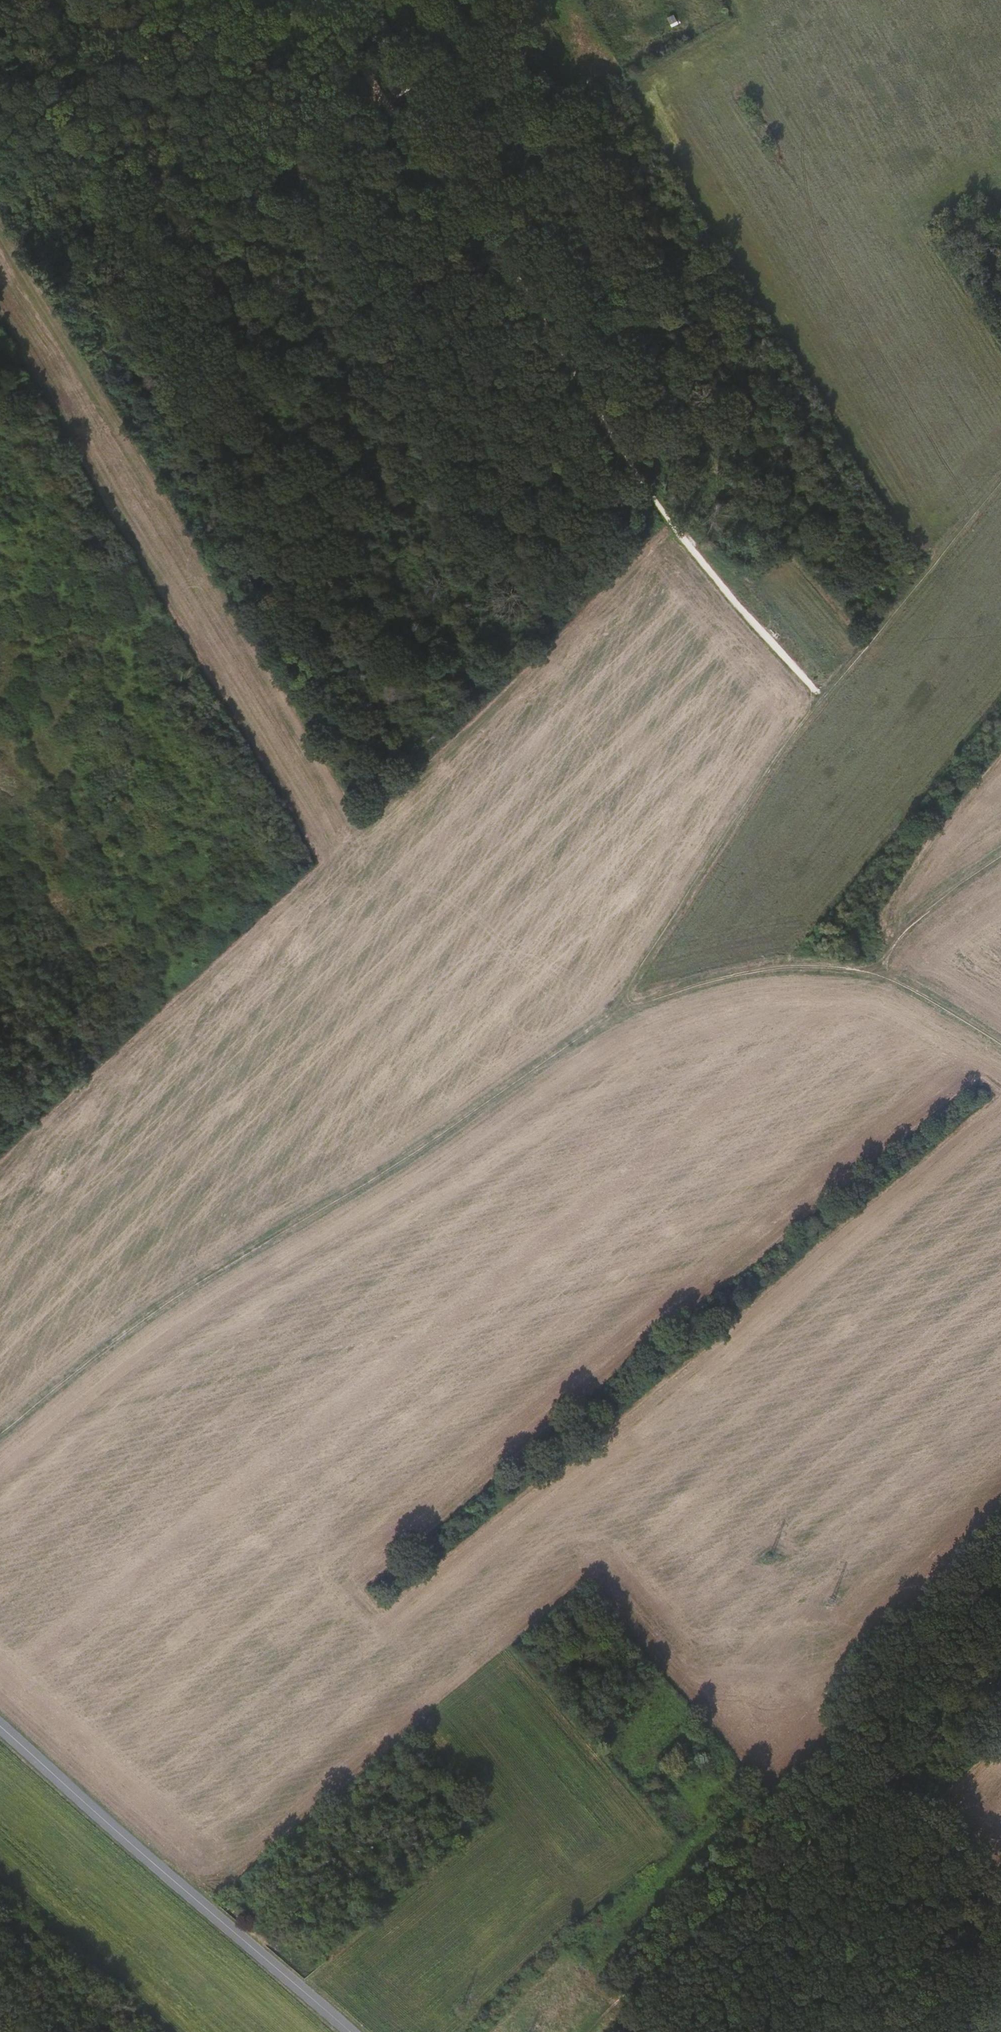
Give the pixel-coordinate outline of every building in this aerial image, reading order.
[(12,135),(4,141),(7,146),(16,140),(12,135)] [(70,239),(66,241),(71,250),(76,247),(70,239)]
